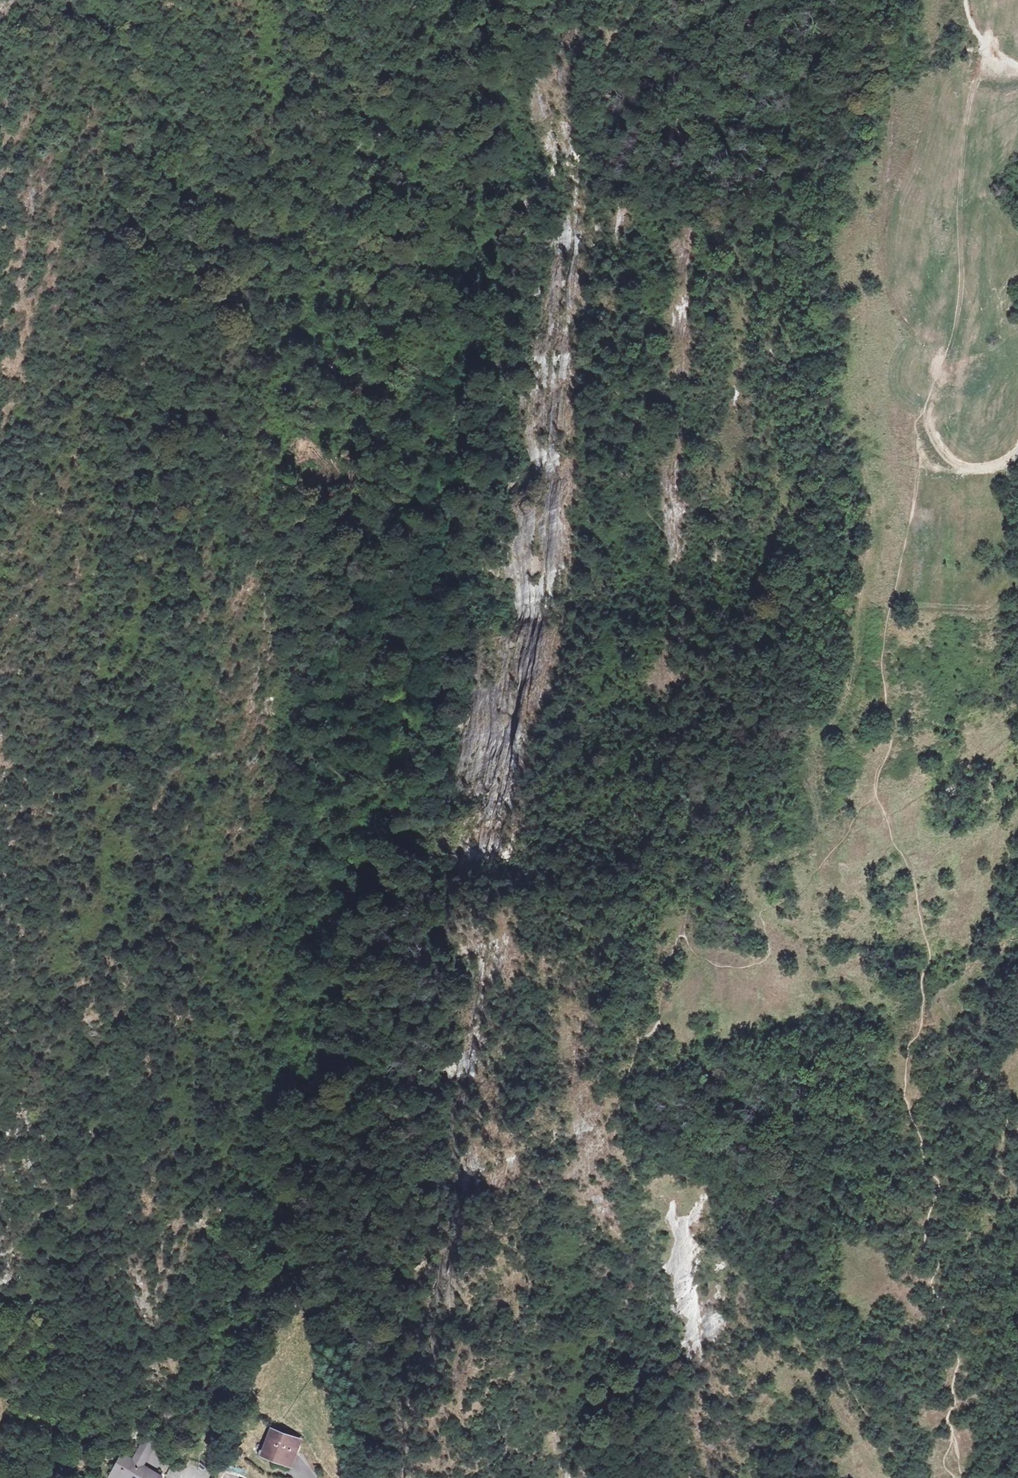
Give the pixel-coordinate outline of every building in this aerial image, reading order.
[(263,1452),(289,1461),(297,1439),(272,1430),(263,1452)] [(144,1436),(139,1444),(151,1451),(155,1443),(144,1436)] [(151,1451),(139,1444),(131,1459),(143,1465),(151,1451)] [(143,1465),(131,1459),(121,1453),(108,1476),(112,1477),(160,1477),(161,1476),(143,1465)]
